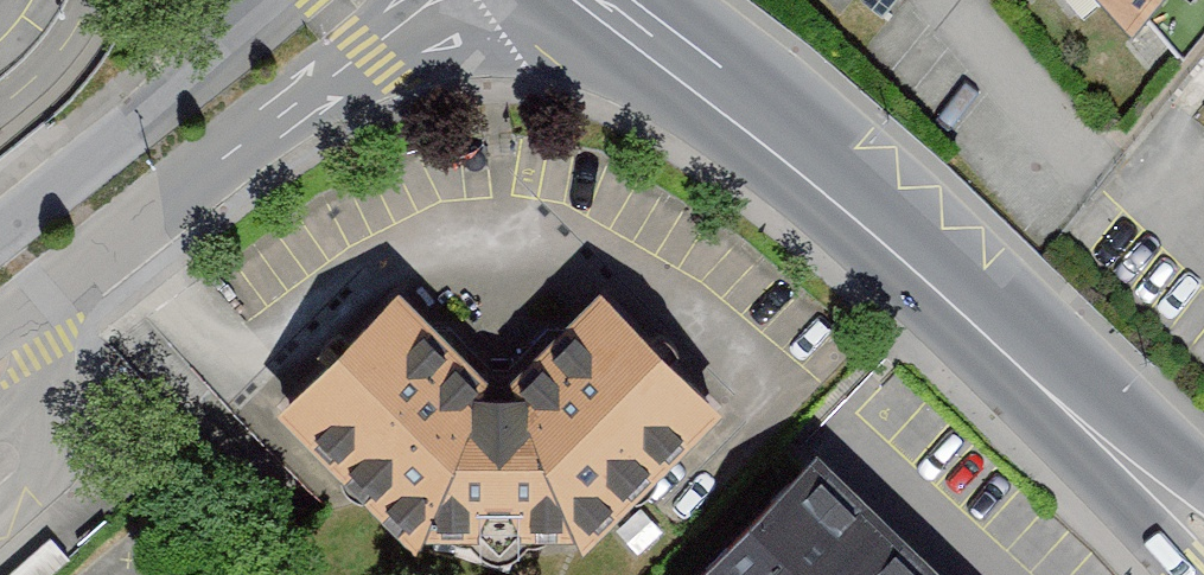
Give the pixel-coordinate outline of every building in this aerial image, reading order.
[(1146,43),(1182,0),(1096,0),(1146,43)] [(405,314),(288,430),(421,570),(430,554),(582,553),(588,567),(729,431),(609,317),(523,400),(494,399),(405,314)] [(725,574),(918,574),(824,481),(725,574)]
